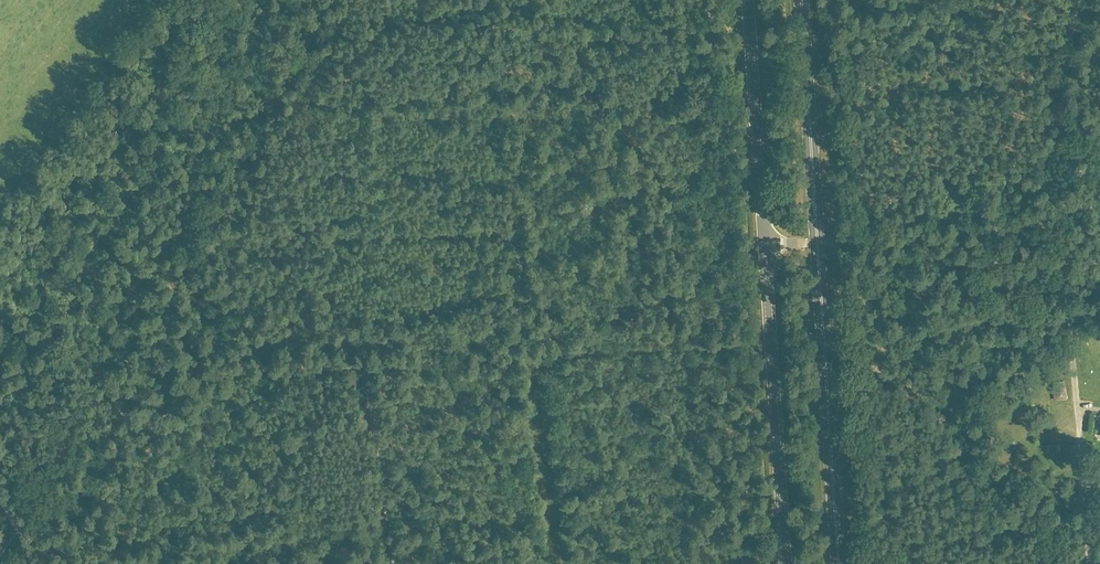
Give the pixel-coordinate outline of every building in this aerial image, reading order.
[(1052,381),(1055,398),(1068,397),(1067,387),(1065,383),(1065,379),(1052,381)]
